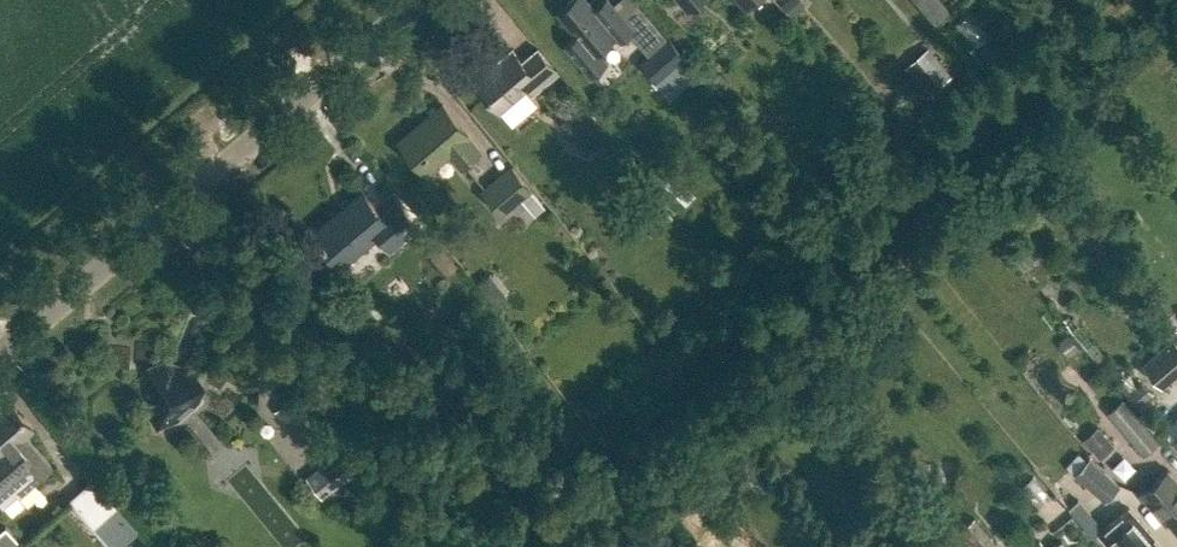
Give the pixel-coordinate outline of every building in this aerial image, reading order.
[(595,8),(587,0),(571,0),(556,13),(576,36),(564,46),(590,77),(607,63),(597,52),(615,37),(619,42),(633,30),(608,0),(605,0),(595,8)] [(636,62),(668,98),(696,73),(665,37),(636,62)] [(951,75),(928,47),(903,67),(926,96),(951,75)] [(531,94),(558,72),(537,48),(522,61),(512,49),(497,61),(499,63),(493,68),(491,66),(474,81),(499,110),(525,87),(531,94)] [(416,127),(399,141),(425,172),(449,152),(461,167),(480,151),(468,136),(469,135),(443,105),(424,121),(426,124),(418,130),(416,127)] [(482,191),(501,213),(530,189),(511,167),(482,191)] [(380,212),(362,191),(314,232),(340,263),(376,232),(389,248),(417,224),(395,199),(380,212)] [(1162,390),(1176,376),(1176,347),(1171,341),(1141,368),(1162,390)] [(139,381),(144,412),(176,423),(200,403),(194,370),(165,359),(139,381)] [(1125,395),(1136,407),(1150,394),(1139,382),(1125,395)] [(274,412),(300,445),(325,426),(299,393),(274,412)] [(1104,416),(1141,458),(1158,443),(1153,437),(1161,431),(1144,411),(1135,419),(1120,402),(1104,416)] [(5,507),(20,494),(22,496),(53,469),(24,436),(32,429),(11,405),(0,414),(0,449),(0,501),(5,507)] [(1083,440),(1100,460),(1115,447),(1098,427),(1083,440)] [(342,449),(305,477),(321,498),(358,470),(342,449)] [(1072,477),(1102,506),(1117,490),(1086,461),(1072,477)] [(1176,534),(1176,482),(1167,470),(1139,495),(1164,524),(1166,521),(1176,534)] [(73,498),(98,525),(124,502),(98,474),(73,498)] [(1151,538),(1154,537),(1130,509),(1099,535),(1109,546),(1159,546),(1151,538)] [(995,542),(974,518),(962,529),(977,546),(990,546),(995,542)] [(19,541),(6,525),(0,531),(0,546),(12,546),(19,541)]
